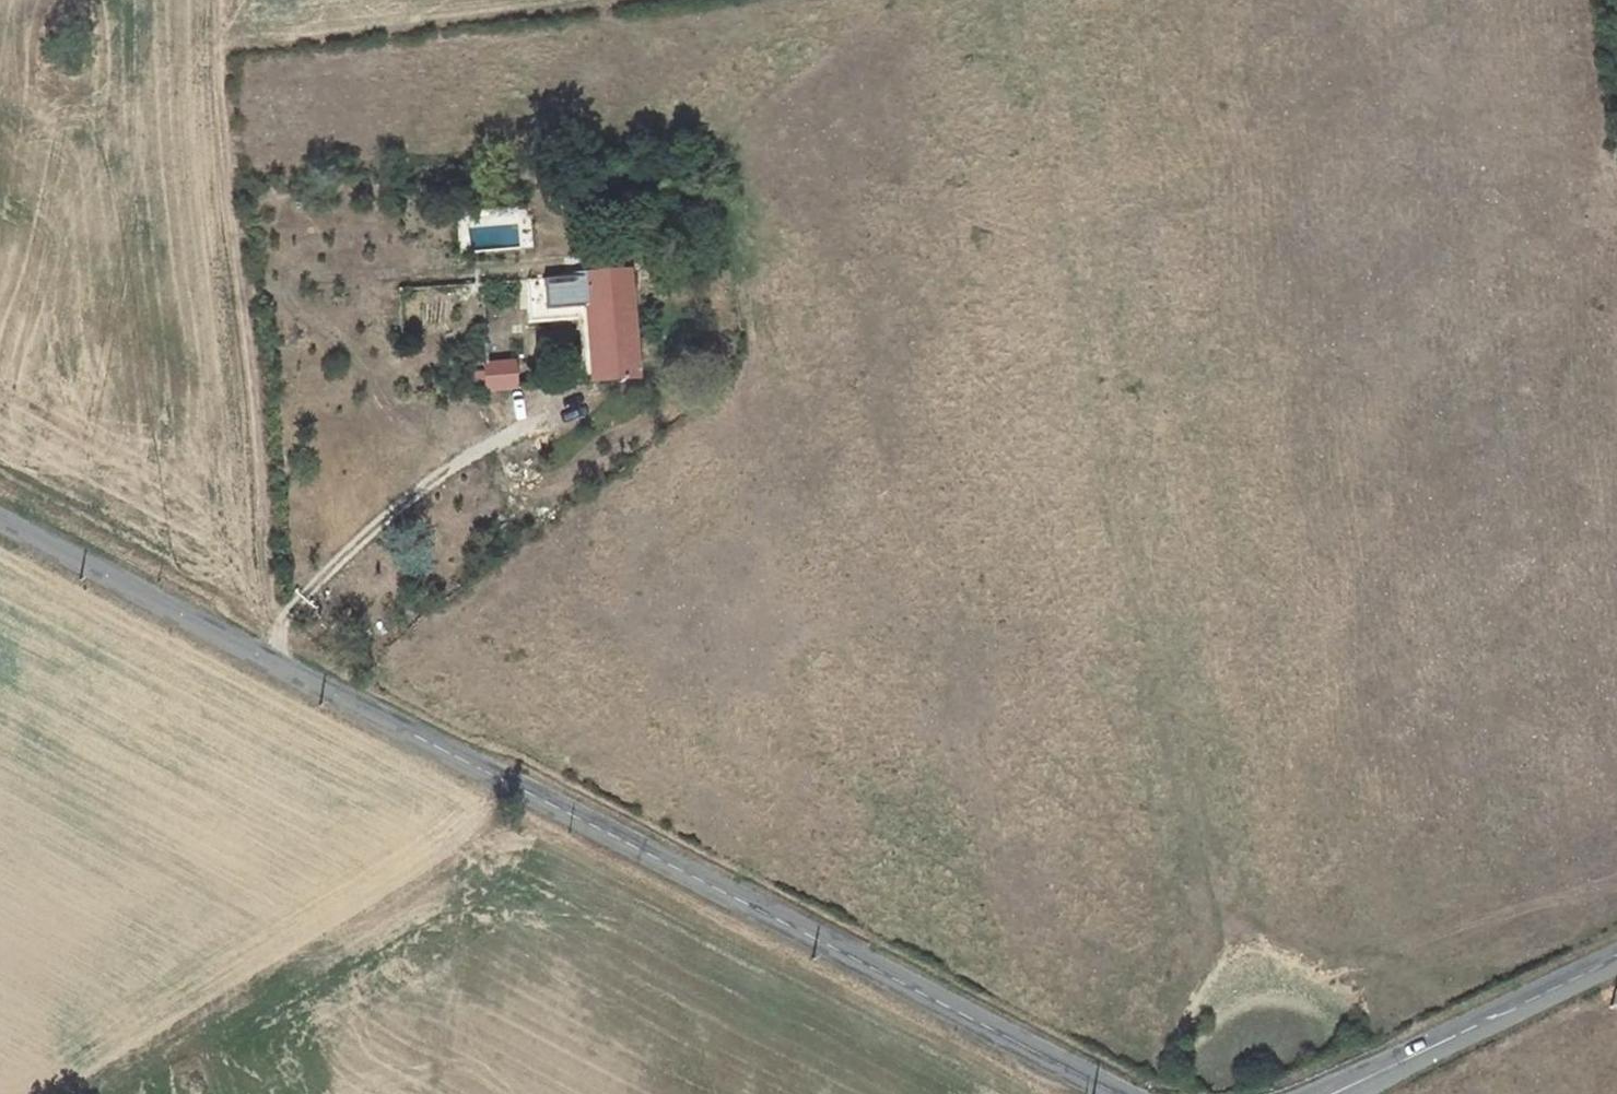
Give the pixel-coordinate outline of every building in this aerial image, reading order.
[(629,273),(584,276),(587,317),(592,381),(638,378),(629,273)] [(513,386),(511,363),(488,364),(488,371),(489,388),(513,386)] [(489,388),(488,371),(473,372),(475,389),(489,388)]
